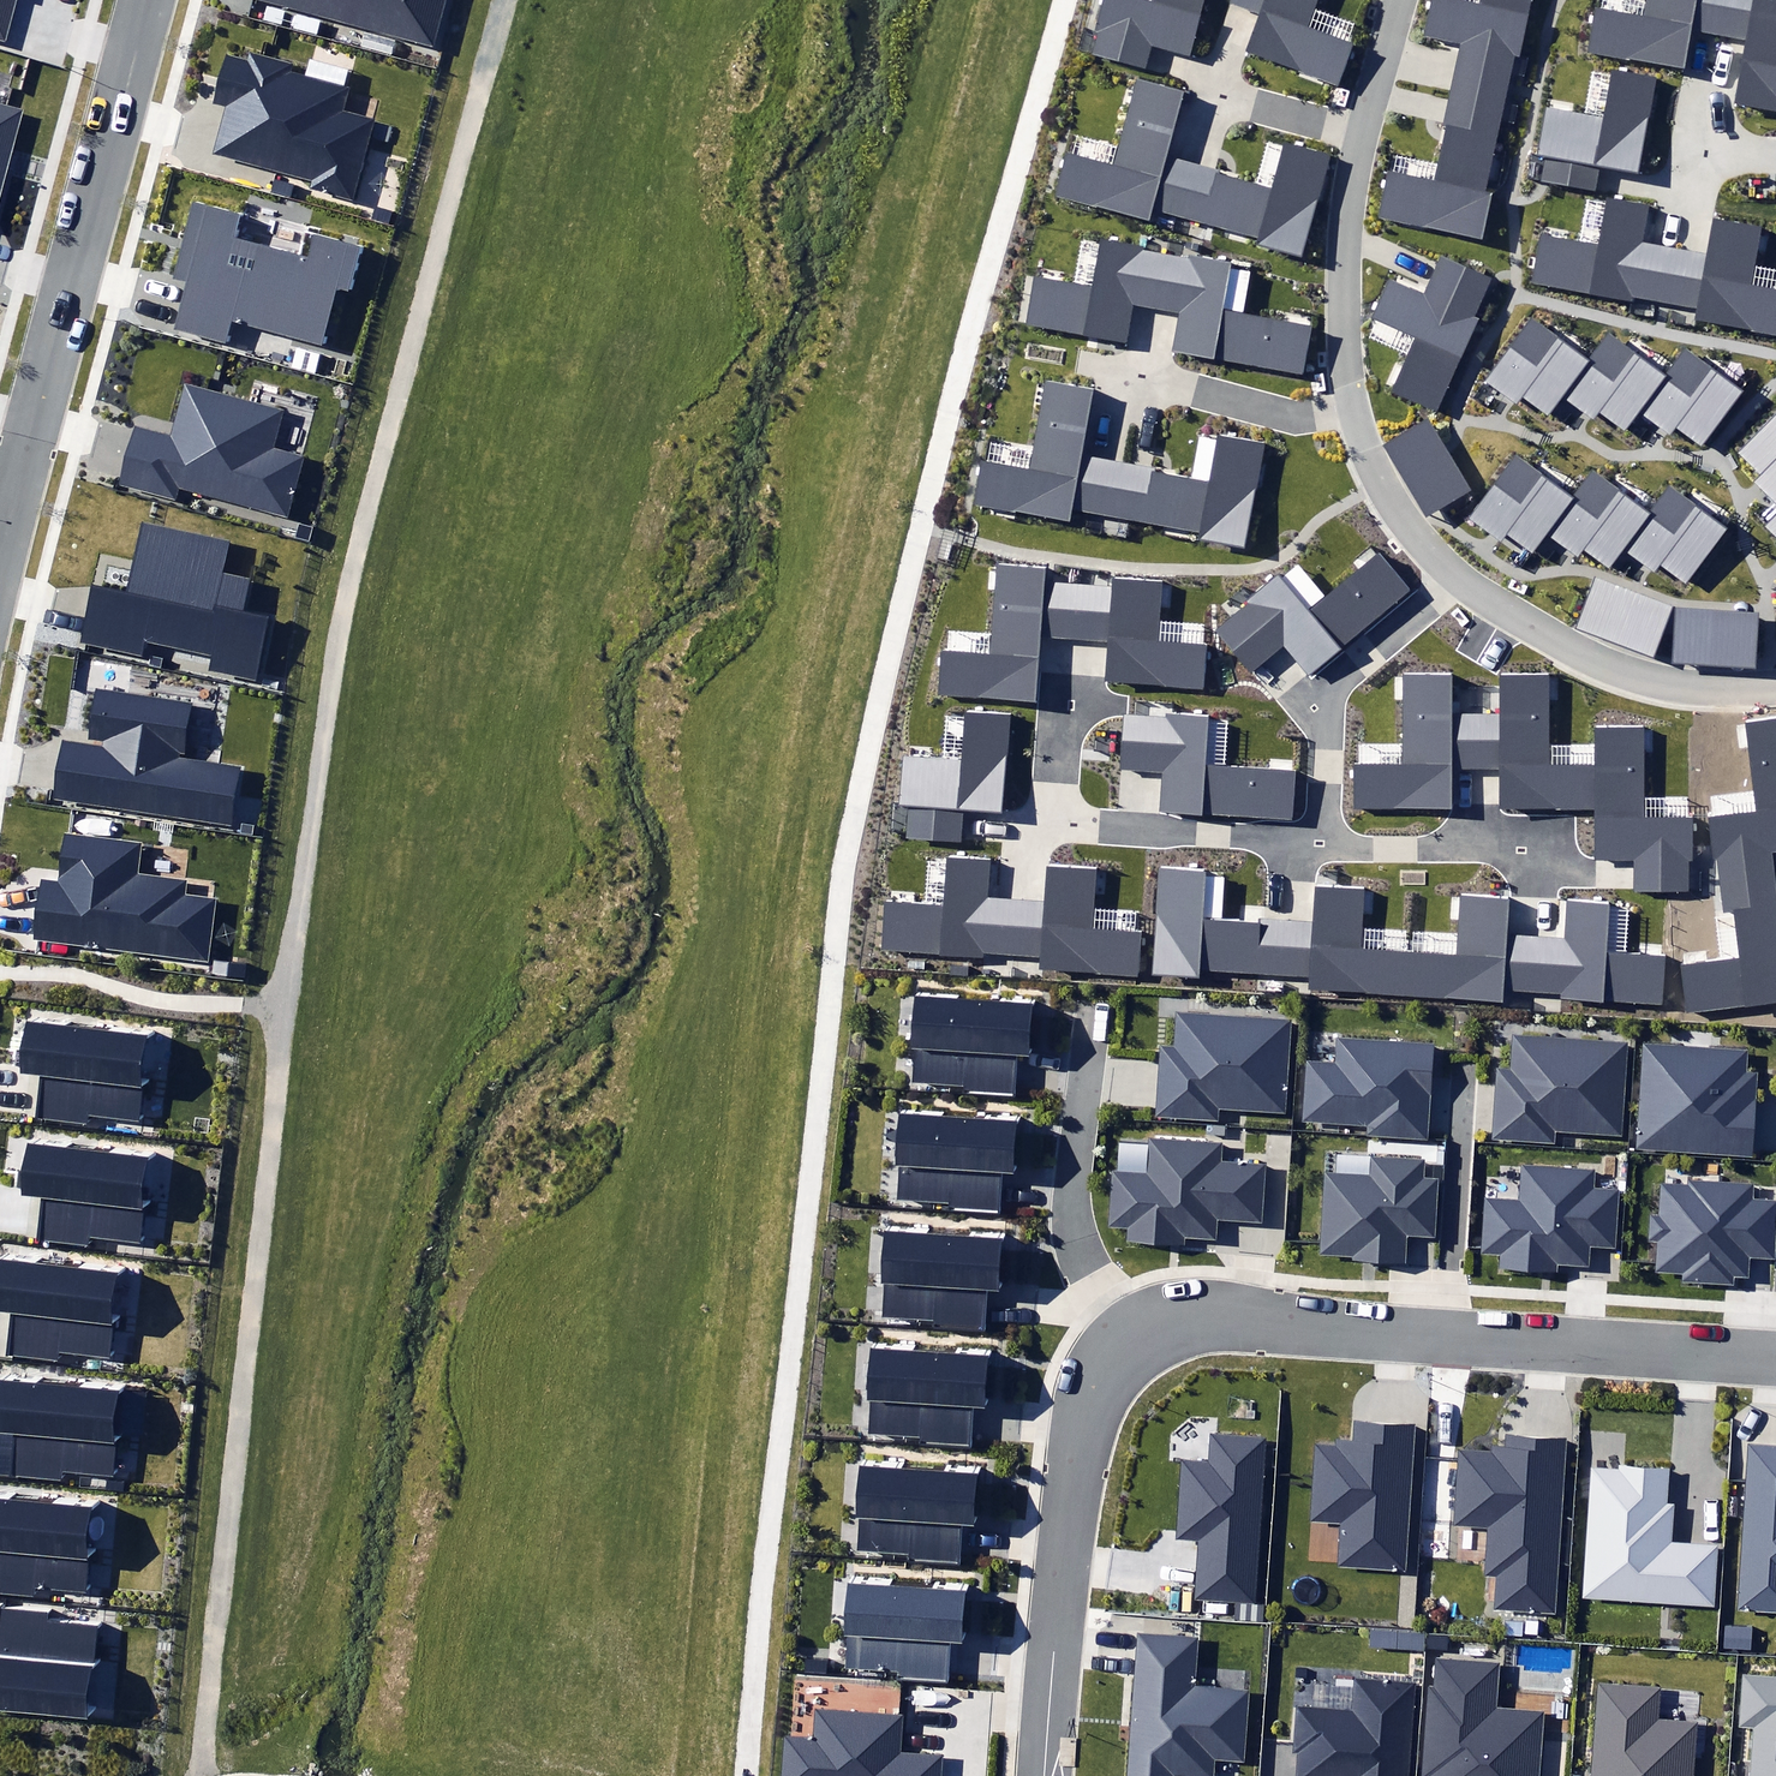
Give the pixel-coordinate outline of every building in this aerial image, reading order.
[(3,42),(13,0),(0,0),(0,41),(3,42)] [(435,47),(449,0),(271,0),(435,47)] [(1142,66),(1149,42),(1189,53),(1204,0),(1099,0),(1090,31),(1098,33),(1093,52),(1142,66)] [(1229,1),(1262,14),(1248,49),(1338,85),(1354,47),(1307,28),(1318,0),(1230,0),(1229,1)] [(1506,95),(1514,57),(1520,58),(1531,0),(1481,0),(1480,5),(1457,0),(1431,0),(1424,35),(1460,42),(1451,84),(1506,95)] [(1722,0),(1645,0),(1642,17),(1594,8),(1585,56),(1688,75),(1695,35),(1715,39),(1722,0)] [(1715,39),(1739,43),(1727,106),(1775,116),(1775,0),(1722,0),(1715,39)] [(294,64),(246,51),(244,59),(224,54),(211,104),(224,108),(212,154),(312,181),(312,188),(353,199),(374,121),(341,112),(348,87),(292,72),(294,64)] [(1600,167),(1637,173),(1654,78),(1613,71),(1604,118),(1546,108),(1537,155),(1546,156),(1541,181),(1596,190),(1600,167)] [(1180,218),(1193,170),(1161,161),(1180,93),(1141,82),(1116,171),(1070,158),(1060,196),(1150,221),(1153,211),(1180,218)] [(1506,95),(1451,84),(1442,126),(1447,127),(1436,181),(1390,172),(1381,215),(1482,236),(1491,192),(1486,191),(1506,95)] [(24,110),(0,104),(0,207),(24,110)] [(1193,170),(1180,218),(1257,240),(1256,246),(1301,259),(1330,157),(1285,144),(1272,192),(1193,170)] [(1664,300),(1674,245),(1646,239),(1653,203),(1606,195),(1597,245),(1539,234),(1531,282),(1632,301),(1633,295),(1664,300)] [(365,246),(313,232),(306,256),(234,237),(240,214),(194,201),(174,278),(188,281),(176,327),(224,339),(229,321),(324,346),(338,291),(352,295),(365,246)] [(1674,245),(1664,300),(1700,307),(1698,319),(1775,333),(1775,289),(1754,285),(1765,224),(1709,214),(1703,250),(1674,245)] [(1157,310),(1166,253),(1102,241),(1094,285),(1033,274),(1023,325),(1126,344),(1133,305),(1157,310)] [(1227,264),(1166,253),(1157,310),(1180,314),(1173,350),(1301,374),(1310,328),(1218,311),(1227,264)] [(1416,337),(1391,392),(1436,413),(1479,318),(1475,316),(1492,280),(1442,257),(1424,294),(1390,279),(1372,317),(1416,337)] [(1545,419),(1563,396),(1588,363),(1532,320),(1483,384),(1509,403),(1518,410),(1524,402),(1545,419)] [(1588,363),(1563,396),(1585,413),(1595,421),(1601,413),(1624,431),(1640,410),(1665,379),(1610,336),(1588,363)] [(1665,379),(1640,410),(1663,429),(1668,432),(1675,423),(1699,442),(1738,393),(1686,353),(1665,379)] [(1108,514),(1117,461),(1081,454),(1093,390),(1047,382),(1031,469),(981,460),(973,504),(1067,522),(1070,507),(1108,514)] [(280,410),(185,384),(171,436),(133,426),(118,485),(176,501),(179,487),(287,516),(303,457),(269,448),(280,410)] [(1775,502),(1775,418),(1741,453),(1763,475),(1756,482),(1760,487),(1775,502)] [(1401,475),(1428,516),(1472,491),(1445,447),(1429,421),(1382,446),(1401,475)] [(1153,467),(1117,461),(1108,514),(1198,531),(1197,539),(1243,547),(1262,443),(1221,435),(1212,484),(1152,473),(1153,467)] [(1545,534),(1572,496),(1516,454),(1467,519),(1493,538),(1500,543),(1506,534),(1531,553),(1545,534)] [(1572,496),(1545,534),(1572,554),(1576,557),(1583,547),(1609,567),(1622,549),(1649,512),(1592,470),(1572,496)] [(1649,512),(1622,549),(1646,568),(1652,572),(1660,561),(1686,581),(1728,527),(1672,484),(1649,512)] [(1765,525),(1775,536),(1775,514),(1765,525)] [(228,539),(141,520),(125,594),(91,586),(78,644),(140,657),(143,640),(214,656),(211,670),(257,680),(271,618),(242,611),(249,579),(221,573),(228,539)] [(1214,630),(1251,673),(1282,646),(1310,678),(1412,591),(1379,553),(1378,555),(1360,570),(1327,598),(1308,614),(1279,580),(1276,577),(1214,630)] [(1076,636),(1080,583),(1045,581),(1046,570),(998,566),(998,568),(996,589),(993,635),(991,656),(947,653),(944,653),(941,692),(1031,699),(1037,633),(1076,636)] [(1576,629),(1654,657),(1672,605),(1594,577),(1576,629)] [(1111,586),(1080,583),(1076,636),(1110,639),(1107,679),(1201,686),(1204,646),(1203,646),(1155,642),(1157,620),(1158,607),(1159,584),(1160,582),(1112,579),(1111,586)] [(1676,609),(1673,663),(1758,667),(1760,613),(1676,609)] [(1478,771),(1478,717),(1450,718),(1450,675),(1404,675),(1404,677),(1405,700),(1404,744),(1404,766),(1358,765),(1353,766),(1353,811),(1454,811),(1454,771),(1478,771)] [(1594,812),(1594,768),(1547,768),(1547,744),(1547,677),(1500,677),(1499,717),(1478,717),(1478,771),(1495,771),(1495,812),(1594,812)] [(193,704),(95,689),(88,738),(105,741),(104,747),(61,741),(52,797),(231,825),(240,767),(177,757),(178,752),(186,753),(193,704)] [(1166,769),(1164,808),(1290,817),(1293,772),(1292,772),(1269,771),(1224,767),(1205,766),(1208,721),(1208,715),(1202,715),(1194,714),(1166,712),(1166,719),(1125,716),(1122,766),(1166,769)] [(906,807),(904,841),(963,845),(965,810),(1001,813),(1006,719),(969,716),(969,717),(966,762),(944,761),(903,758),(900,806),(906,807)] [(1747,722),(1747,724),(1749,746),(1755,790),(1758,811),(1714,817),(1707,817),(1712,857),(1717,856),(1720,883),(1775,877),(1775,718),(1747,722)] [(1594,745),(1594,768),(1594,812),(1593,862),(1634,862),(1633,890),(1689,891),(1689,861),(1693,861),(1693,818),(1688,818),(1644,818),(1644,797),(1644,752),(1645,727),(1595,726),(1594,745)] [(140,843),(62,834),(56,882),(37,879),(30,941),(207,961),(214,899),(184,895),(185,882),(136,876),(140,843)] [(1011,954),(1014,897),(989,896),(991,862),(944,859),(944,862),(941,905),(924,904),(881,901),(878,952),(981,958),(982,952),(1011,954)] [(1043,899),(1014,897),(1011,954),(1038,956),(1037,967),(1137,973),(1140,932),(1135,932),(1092,929),(1093,909),(1096,869),(1045,865),(1043,899)] [(1198,967),(1279,972),(1282,920),(1258,918),(1258,925),(1221,923),(1203,922),(1206,876),(1206,873),(1161,870),(1154,972),(1197,975),(1198,967)] [(1720,883),(1724,912),(1735,910),(1741,960),(1722,962),(1708,964),(1684,967),(1681,967),(1687,1015),(1775,1005),(1775,877),(1720,883)] [(1406,991),(1408,949),(1405,949),(1362,946),(1363,927),(1366,887),(1314,883),(1311,922),(1282,920),(1279,972),(1310,974),(1309,984),(1406,991)] [(1532,992),(1536,935),(1509,933),(1512,898),(1459,895),(1457,933),(1456,952),(1412,949),(1408,949),(1406,991),(1501,997),(1502,990),(1532,992)] [(1563,937),(1536,935),(1532,992),(1561,994),(1561,999),(1662,1005),(1665,956),(1662,956),(1639,954),(1625,953),(1607,952),(1610,909),(1611,901),(1565,898),(1563,937)] [(916,998),(910,1086),(966,1090),(966,1095),(1014,1098),(1017,1056),(1031,1057),(1034,1006),(916,998)] [(1221,1110),(1286,1113),(1291,1020),(1177,1014),(1175,1046),(1158,1045),(1154,1118),(1220,1121),(1221,1110)] [(149,1035),(25,1020),(19,1074),(41,1076),(36,1119),(87,1125),(88,1114),(139,1120),(149,1035)] [(1555,1131),(1624,1135),(1630,1041),(1514,1034),(1511,1070),(1496,1069),(1492,1139),(1554,1143),(1555,1131)] [(1368,1125),(1367,1136),(1429,1140),(1435,1043),(1338,1037),(1336,1065),(1307,1063),(1304,1121),(1368,1125)] [(1643,1044),(1636,1147),(1752,1155),(1758,1073),(1744,1072),(1746,1051),(1643,1044)] [(900,1114),(894,1202),(950,1206),(949,1211),(998,1214),(1001,1173),(1015,1173),(1018,1122),(900,1114)] [(1127,1240),(1184,1244),(1184,1236),(1216,1238),(1217,1221),(1263,1225),(1267,1164),(1222,1161),(1224,1143),(1151,1138),(1148,1173),(1110,1170),(1106,1227),(1128,1228),(1127,1240)] [(148,1158),(25,1144),(18,1197),(40,1200),(35,1242),(86,1248),(87,1237),(138,1243),(148,1158)] [(1350,1259),(1404,1261),(1405,1237),(1439,1239),(1442,1176),(1426,1175),(1427,1160),(1371,1158),(1370,1175),(1325,1173),(1321,1254),(1350,1255),(1350,1259)] [(1501,1254),(1500,1267),(1558,1271),(1558,1263),(1590,1266),(1592,1245),(1617,1247),(1621,1188),(1595,1186),(1596,1170),(1522,1165),(1519,1199),(1485,1196),(1481,1252),(1501,1254)] [(1732,1284),(1733,1272),(1747,1273),(1748,1255),(1774,1256),(1775,1229),(1775,1199),(1752,1198),(1753,1183),(1688,1179),(1688,1185),(1660,1183),(1658,1213),(1648,1213),(1646,1240),(1657,1241),(1656,1264),(1655,1271),(1682,1273),(1681,1280),(1732,1284)] [(884,1230),(878,1318),(934,1322),(934,1327),(982,1331),(985,1289),(999,1290),(1002,1238),(884,1230)] [(0,1258),(0,1312),(12,1314),(7,1356),(58,1362),(59,1351),(110,1357),(120,1272),(0,1258)] [(870,1349),(864,1437),(920,1441),(919,1446),(968,1449),(971,1407),(985,1408),(988,1357),(870,1349)] [(0,1377),(0,1432),(13,1433),(8,1476),(59,1481),(60,1471),(111,1477),(121,1391),(0,1377)] [(1340,1523),(1337,1563),(1403,1568),(1414,1427),(1356,1423),(1354,1441),(1337,1440),(1337,1448),(1315,1447),(1309,1520),(1340,1523)] [(1198,1541),(1194,1598),(1257,1602),(1269,1436),(1209,1432),(1207,1463),(1182,1461),(1177,1539),(1198,1541)] [(1499,1573),(1497,1610),(1555,1614),(1566,1437),(1505,1433),(1504,1446),(1491,1445),(1491,1453),(1458,1451),(1453,1525),(1490,1527),(1487,1572),(1499,1573)] [(1775,1613),(1775,1447),(1748,1446),(1738,1611),(1775,1613)] [(1606,1472),(1591,1471),(1589,1499),(1583,1598),(1662,1603),(1666,1603),(1669,1604),(1682,1604),(1685,1605),(1715,1607),(1718,1559),(1719,1545),(1672,1541),(1675,1504),(1668,1503),(1670,1468),(1624,1465),(1621,1465),(1620,1473),(1606,1472)] [(858,1466),(853,1554),(908,1558),(908,1563),(957,1566),(959,1524),(973,1525),(977,1473),(858,1466)] [(0,1498),(0,1596),(31,1599),(32,1589),(84,1595),(94,1509),(0,1498)] [(847,1582),(841,1670),(897,1674),(897,1679),(945,1682),(948,1640),(962,1641),(965,1590),(847,1582)] [(1235,1621),(1264,1622),(1265,1605),(1236,1604),(1235,1621)] [(89,1719),(98,1627),(44,1622),(45,1613),(0,1609),(0,1711),(89,1719)] [(1504,1635),(1522,1636),(1523,1622),(1505,1621),(1504,1635)] [(1538,1622),(1526,1621),(1525,1634),(1538,1635),(1538,1622)] [(1723,1648),(1751,1650),(1752,1628),(1725,1626),(1723,1648)] [(1369,1649),(1424,1651),(1425,1632),(1415,1632),(1370,1630),(1369,1649)] [(1173,1775),(1179,1775),(1215,1775),(1216,1764),(1247,1766),(1253,1688),(1195,1684),(1198,1638),(1140,1634),(1129,1775),(1173,1775)] [(1426,1635),(1426,1649),(1448,1651),(1449,1636),(1426,1635)] [(1547,1711),(1494,1706),(1497,1664),(1437,1659),(1435,1687),(1428,1686),(1421,1775),(1541,1775),(1547,1711)] [(1744,1675),(1740,1726),(1756,1727),(1752,1775),(1775,1775),(1775,1678),(1744,1675)] [(1414,1686),(1357,1682),(1355,1712),(1295,1707),(1291,1754),(1297,1754),(1295,1775),(1407,1775),(1414,1686)] [(1699,1722),(1660,1719),(1662,1686),(1596,1682),(1590,1775),(1696,1775),(1699,1722)] [(816,1711),(814,1740),(783,1738),(780,1775),(941,1775),(942,1759),(897,1755),(900,1717),(816,1711)]
